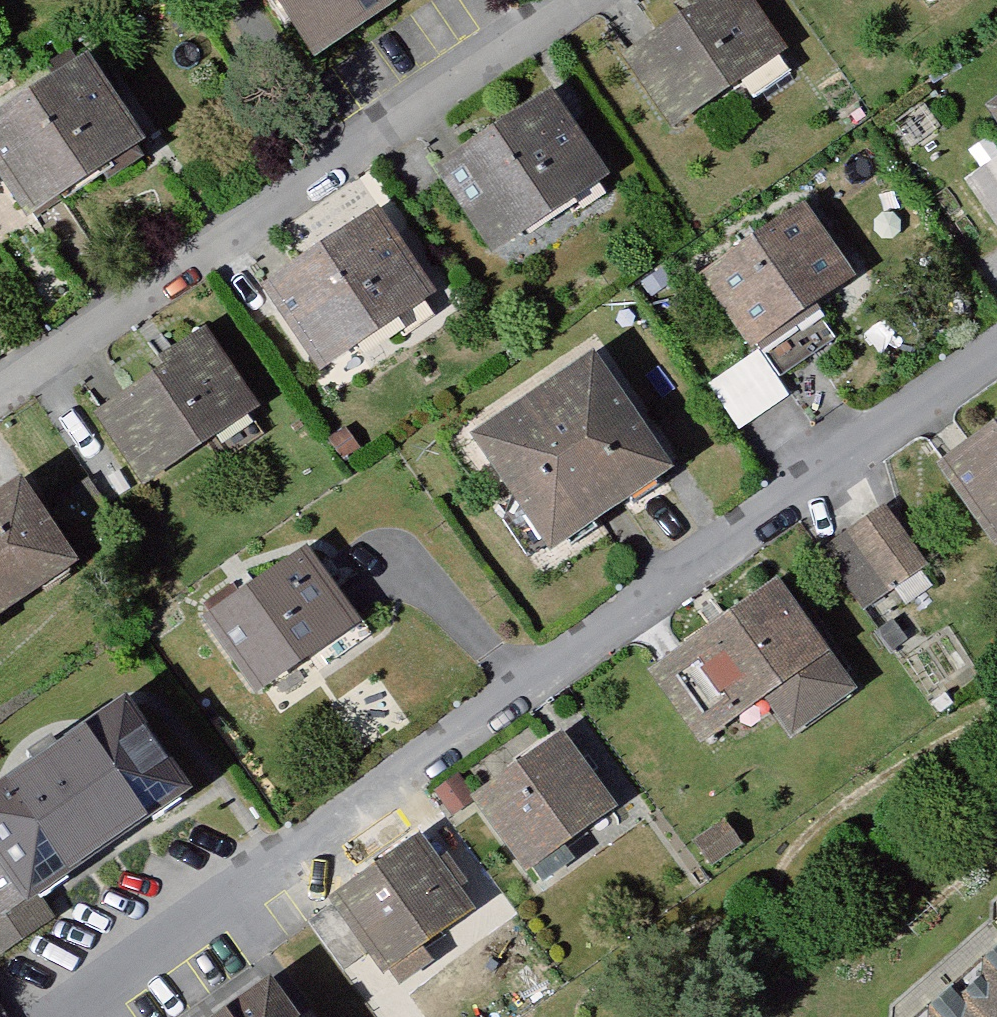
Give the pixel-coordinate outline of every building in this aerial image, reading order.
[(315,89),(442,6),(438,0),(255,0),(315,89)] [(671,139),(787,59),(746,0),(701,0),(615,59),(671,139)] [(24,236),(140,158),(82,71),(0,126),(0,200),(24,236)] [(422,176),(483,275),(607,199),(547,100),(422,176)] [(996,235),(996,166),(963,187),(996,235)] [(695,284),(768,386),(874,311),(801,209),(695,284)] [(255,294),(319,390),(437,312),(373,216),(255,294)] [(80,421),(143,510),(257,429),(193,340),(80,421)] [(468,441),(549,565),(673,484),(591,360),(468,441)] [(935,484),(996,558),(996,432),(935,484)] [(86,590),(17,505),(0,516),(0,647),(86,590)] [(890,517),(823,560),(862,620),(928,578),(890,517)] [(306,567),(202,631),(253,713),(357,649),(306,567)] [(769,581),(636,682),(695,758),(760,708),(789,745),(855,694),(769,581)] [(32,926),(198,819),(137,726),(0,816),(0,878),(32,926)] [(557,743),(468,810),(525,885),(614,818),(557,743)] [(719,829),(691,851),(708,873),(736,852),(719,829)] [(427,845),(321,912),(371,990),(477,923),(427,845)] [(14,947),(0,927),(0,957),(14,947)] [(919,1016),(996,1016),(996,943),(919,1016)] [(267,988),(227,1016),(288,1016),(267,988)]
